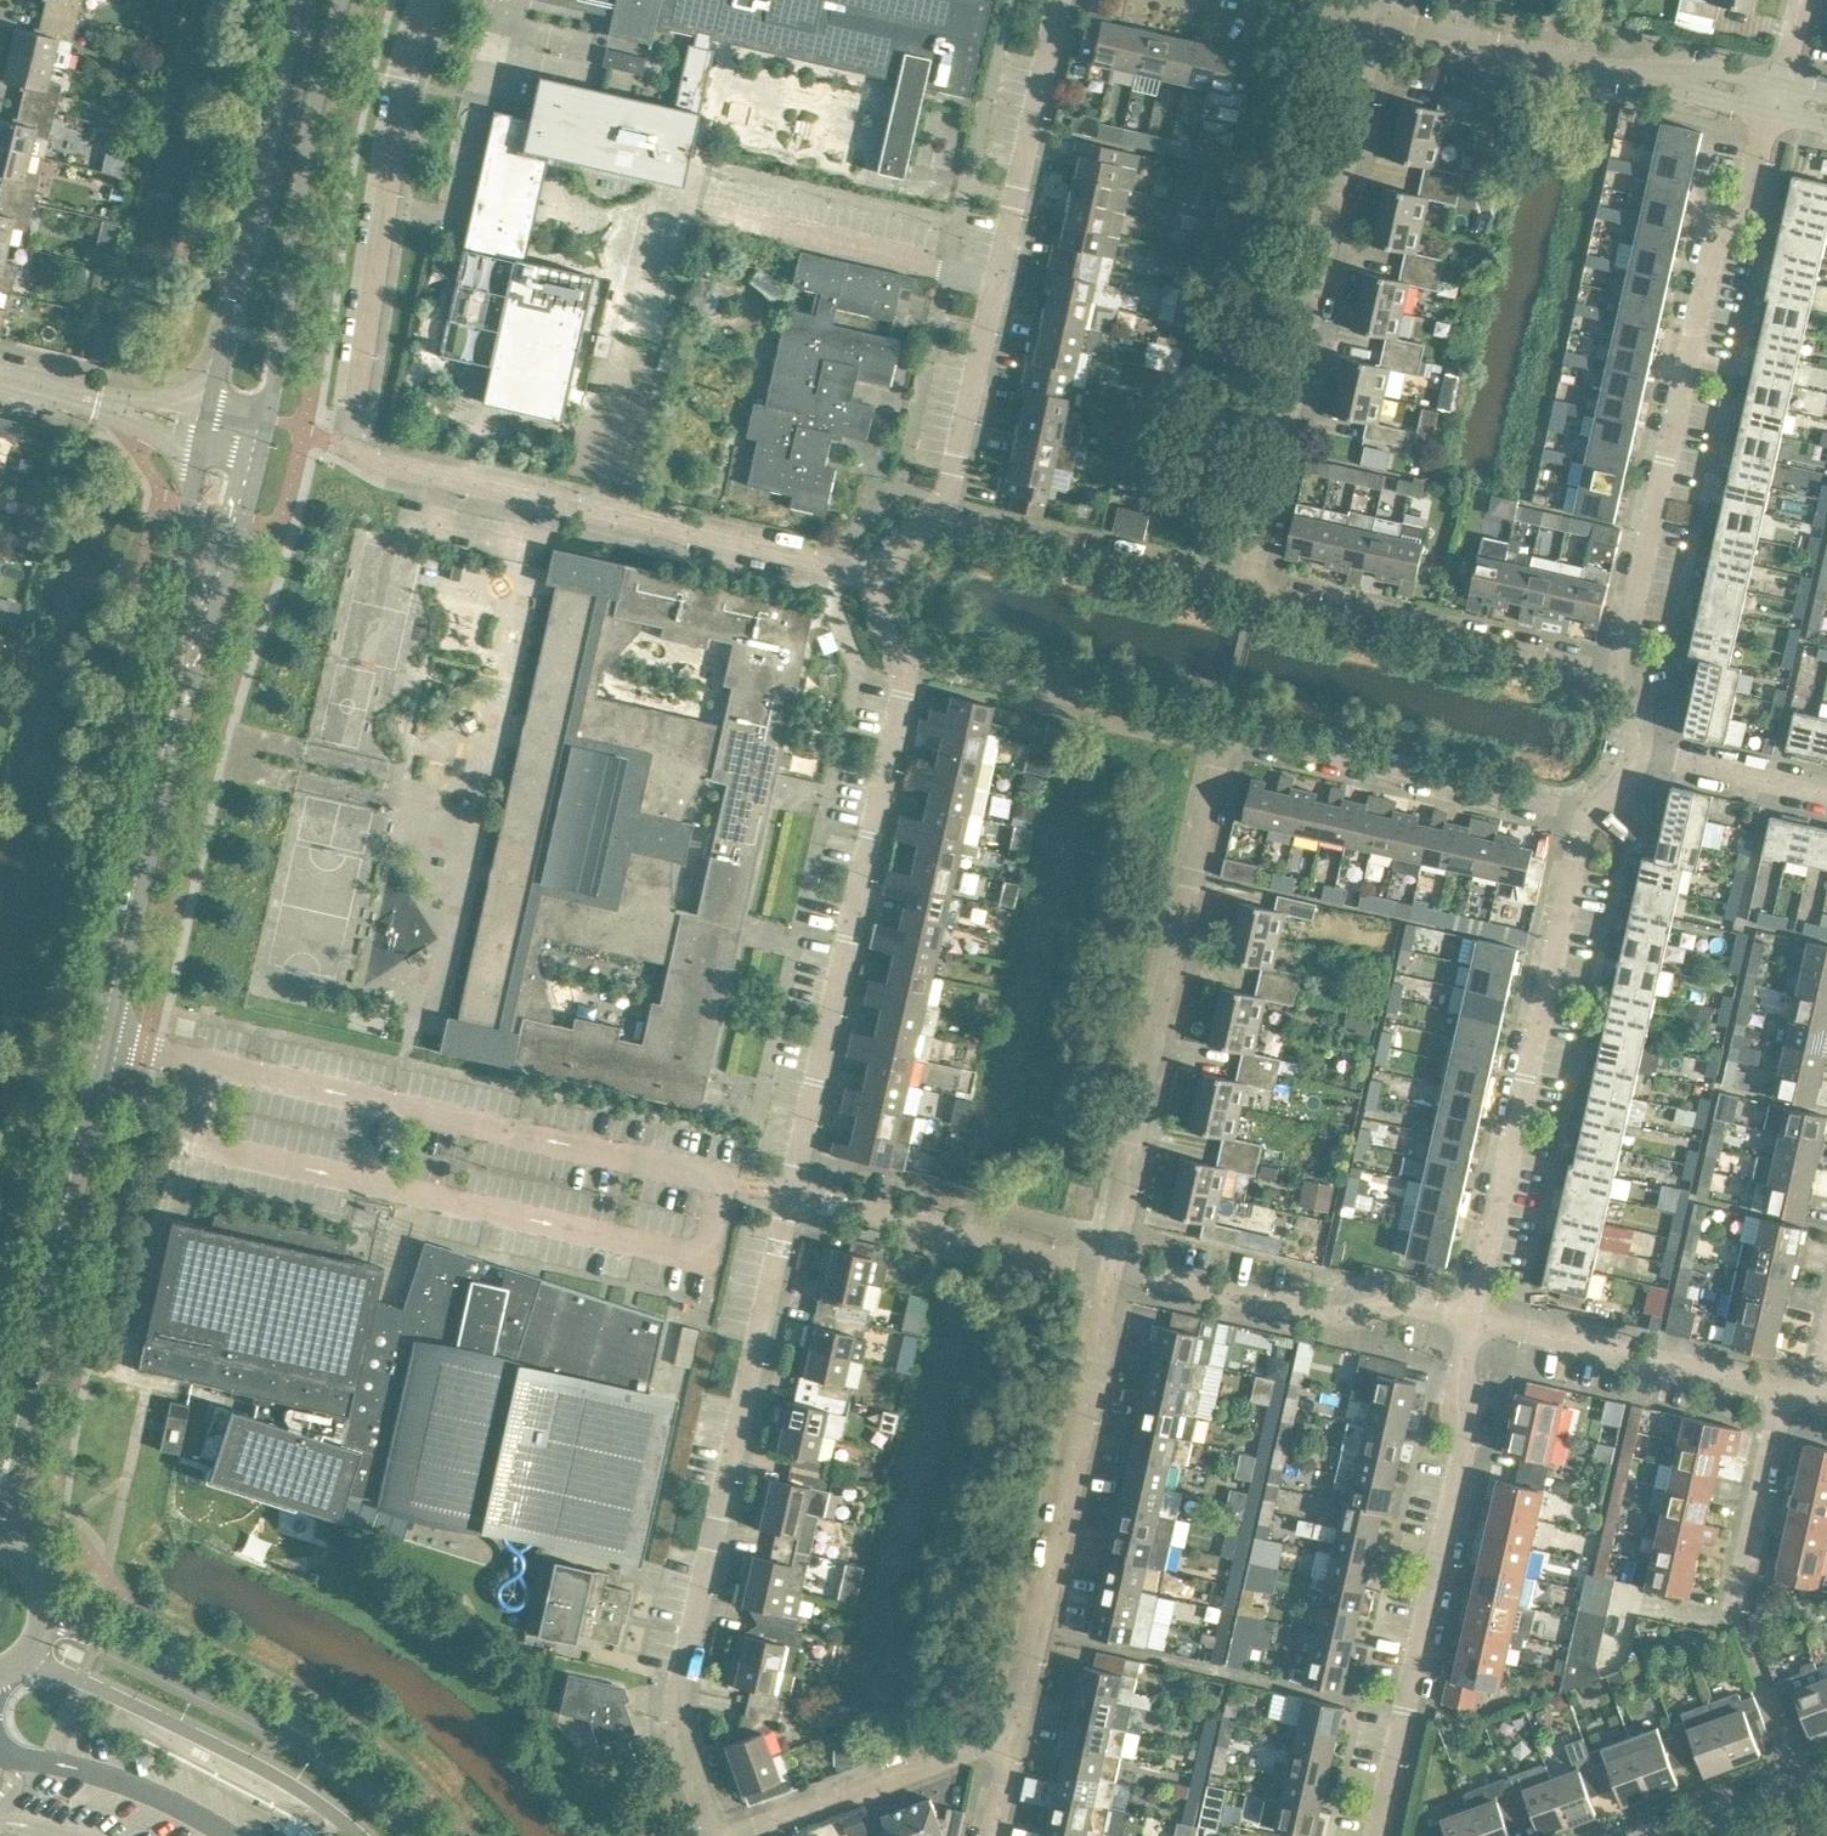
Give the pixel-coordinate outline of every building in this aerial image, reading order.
[(42,14),(77,23),(83,0),(46,0),(42,14)] [(522,150),(549,156),(683,187),(688,165),(690,156),(694,157),(694,155),(690,155),(692,146),(704,93),(707,82),(714,50),(714,49),(710,49),(712,39),(861,73),(871,75),(885,78),(897,81),(904,53),(931,59),(924,87),(936,90),(968,97),(969,97),(979,53),(976,53),(978,43),(981,44),(991,0),(540,0),(612,16),(607,38),(608,39),(650,48),(655,26),(694,35),(696,35),(693,45),(688,44),(674,106),(604,91),(539,76),(530,118),(522,150)] [(1678,11),(1689,13),(1717,20),(1721,5),(1710,2),(1703,0),(1681,0),(1678,11)] [(1758,0),(1710,0),(1710,1),(1710,2),(1721,5),(1755,13),(1758,0)] [(1109,81),(1112,67),(1121,25),(1110,23),(1111,17),(1087,12),(1077,59),(1091,62),(1088,77),(1109,81)] [(17,28),(10,54),(52,64),(54,65),(66,68),(77,23),(42,14),(38,33),(17,28)] [(1112,67),(1136,73),(1145,31),(1121,25),(1112,67)] [(1169,36),(1145,31),(1136,73),(1160,78),(1169,36)] [(1160,78),(1184,84),(1193,42),(1169,36),(1160,78)] [(1184,84),(1208,89),(1218,47),(1193,42),(1184,84)] [(1229,50),(1218,47),(1208,89),(1205,102),(1240,110),(1254,50),(1230,44),(1229,50)] [(606,49),(602,65),(642,74),(646,58),(606,49)] [(25,85),(21,104),(55,113),(62,85),(48,81),(52,64),(10,54),(4,80),(25,85)] [(1438,110),(1404,102),(1397,131),(1443,141),(1449,114),(1466,118),(1470,101),(1442,95),(1438,110)] [(1470,101),(1466,118),(1477,120),(1481,104),(1470,101)] [(30,154),(44,157),(55,113),(21,104),(16,123),(0,119),(0,146),(30,154)] [(1634,121),(1636,111),(1621,108),(1619,118),(1634,121)] [(525,260),(548,156),(522,150),(529,118),(494,110),(438,356),(489,367),(481,403),(561,421),(594,276),(525,260)] [(88,164),(124,174),(130,154),(113,149),(119,127),(63,112),(53,149),(90,159),(88,164)] [(1662,123),(1657,147),(1698,156),(1703,132),(1662,123)] [(1111,126),(1107,140),(1120,143),(1123,129),(1111,126)] [(1123,129),(1120,143),(1144,148),(1147,134),(1123,129)] [(1437,168),(1443,141),(1397,131),(1391,159),(1437,170),(1437,168)] [(1147,134),(1144,148),(1168,154),(1171,139),(1147,134)] [(1171,139),(1168,154),(1192,159),(1195,145),(1171,139)] [(1076,140),(1071,164),(1077,165),(1074,177),(1129,189),(1130,189),(1137,159),(1138,154),(1124,151),(1076,140)] [(1210,148),(1195,145),(1192,159),(1207,162),(1210,148)] [(30,154),(0,146),(0,174),(3,175),(0,188),(0,194),(33,202),(40,174),(26,171),(30,154)] [(1692,181),(1698,156),(1657,147),(1651,171),(1692,181)] [(1608,167),(1622,170),(1624,160),(1610,157),(1608,167)] [(1639,163),(1624,160),(1622,170),(1636,173),(1639,163)] [(1206,169),(1198,205),(1213,208),(1220,173),(1206,169)] [(1454,171),(1450,187),(1460,190),(1464,173),(1454,171)] [(1651,171),(1646,196),(1687,205),(1692,181),(1651,171)] [(1788,201),(1826,210),(1826,183),(1794,175),(1788,201)] [(1074,177),(1069,201),(1124,213),(1129,189),(1074,177)] [(1460,190),(1450,187),(1446,204),(1457,206),(1460,190)] [(112,188),(109,203),(123,206),(127,192),(112,188)] [(1385,188),(1378,216),(1423,226),(1429,199),(1430,199),(1431,198),(1385,188)] [(8,243),(12,227),(26,230),(33,202),(0,194),(0,242),(8,243)] [(1681,229),(1687,205),(1646,196),(1640,220),(1681,229)] [(1124,213),(1069,201),(1063,225),(1118,237),(1124,213)] [(1788,201),(1783,225),(1826,235),(1826,210),(1788,201)] [(1597,216),(1611,219),(1613,209),(1599,206),(1597,216)] [(1628,212),(1613,209),(1611,219),(1625,222),(1628,212)] [(1417,253),(1423,226),(1378,216),(1372,244),(1418,255),(1418,253),(1417,253)] [(1193,229),(1208,232),(1210,219),(1196,217),(1193,229)] [(1640,220),(1635,245),(1676,254),(1681,229),(1640,220)] [(103,223),(100,235),(120,240),(123,228),(103,223)] [(1055,234),(1050,258),(1097,268),(1100,254),(1114,257),(1118,237),(1063,225),(1061,236),(1055,234)] [(1826,236),(1826,235),(1783,225),(1777,250),(1822,260),(1826,236)] [(1193,229),(1189,253),(1203,256),(1208,232),(1193,229)] [(11,292),(18,264),(4,260),(8,243),(0,242),(0,289),(11,292)] [(1670,278),(1676,254),(1635,245),(1629,269),(1670,278)] [(1777,250),(1772,274),(1816,284),(1822,260),(1777,250)] [(914,277),(800,251),(799,254),(792,286),(820,292),(815,315),(787,308),(783,325),(765,404),(868,430),(868,428),(873,405),(851,400),(854,384),(856,378),(889,386),(890,386),(896,359),(900,341),(832,324),(836,308),(893,321),(900,287),(912,289),(914,277)] [(1186,267),(1200,270),(1203,256),(1189,253),(1186,267)] [(1586,265),(1600,268),(1603,258),(1588,254),(1586,265)] [(1435,256),(1431,273),(1441,275),(1445,259),(1435,256)] [(1050,282),(1048,293),(1118,309),(1123,286),(1107,283),(1110,271),(1097,268),(1050,258),(1045,281),(1050,282)] [(1617,261),(1603,258),(1600,268),(1614,271),(1617,261)] [(1629,269),(1624,293),(1665,302),(1670,278),(1629,269)] [(1365,273),(1359,301),(1404,311),(1410,285),(1411,285),(1411,283),(1365,273)] [(1441,275),(1431,273),(1427,289),(1438,291),(1441,275)] [(1811,309),(1816,284),(1772,274),(1766,299),(1770,300),(1811,309)] [(1174,322),(1189,325),(1196,290),(1181,287),(1174,322)] [(1118,309),(1048,293),(1042,317),(1103,331),(1104,327),(1118,309)] [(1659,327),(1665,302),(1624,293),(1618,318),(1659,327)] [(1760,317),(1759,323),(1805,333),(1811,309),(1770,300),(1767,312),(1761,310),(1760,317)] [(1398,338),(1404,311),(1359,301),(1352,330),(1399,340),(1399,339),(1398,338)] [(1575,313),(1589,317),(1592,306),(1577,303),(1575,313)] [(1606,309),(1592,306),(1589,317),(1603,320),(1606,309)] [(1042,317),(1037,341),(1091,353),(1092,346),(1101,341),(1103,331),(1042,317)] [(1618,318),(1613,342),(1654,351),(1659,327),(1618,318)] [(1799,359),(1805,333),(1759,323),(1758,327),(1757,331),(1755,335),(1762,336),(1759,350),(1799,359)] [(1169,346),(1184,349),(1186,336),(1172,333),(1169,346)] [(1093,354),(1091,353),(1037,341),(1031,340),(1024,374),(1071,385),(1085,388),(1093,354)] [(1416,342),(1412,358),(1422,360),(1426,344),(1416,342)] [(1648,376),(1654,351),(1613,342),(1607,366),(1648,376)] [(1169,346),(1164,370),(1179,373),(1184,349),(1169,346)] [(1749,369),(1748,375),(1793,385),(1799,359),(1759,350),(1755,364),(1749,362),(1749,369)] [(1564,362),(1578,365),(1581,355),(1566,352),(1564,362)] [(1595,358),(1581,355),(1578,365),(1593,368),(1595,358)] [(1346,358),(1340,387),(1385,397),(1391,370),(1392,370),(1392,369),(1346,358)] [(1422,360),(1412,358),(1408,374),(1418,377),(1422,360)] [(1607,366),(1602,391),(1643,400),(1648,376),(1607,366)] [(1148,367),(1140,401),(1153,404),(1172,408),(1179,373),(1164,370),(1148,367)] [(1024,399),(1022,409),(1078,422),(1080,413),(1065,410),(1071,385),(1024,374),(1018,397),(1024,399)] [(1788,411),(1793,385),(1748,375),(1747,378),(1745,382),(1743,386),(1750,388),(1747,402),(1788,411)] [(1379,424),(1385,397),(1340,387),(1333,415),(1379,425),(1380,424),(1379,424)] [(1637,424),(1643,400),(1602,391),(1597,415),(1637,424)] [(1553,411),(1567,414),(1570,404),(1555,401),(1553,411)] [(765,404),(754,402),(746,437),(757,440),(747,485),(792,496),(790,507),(825,515),(835,468),(824,466),(831,432),(866,440),(868,430),(765,404)] [(1737,420),(1736,426),(1782,436),(1788,411),(1747,402),(1744,415),(1737,413),(1737,420)] [(1172,408),(1153,404),(1149,421),(1142,420),(1138,436),(1165,441),(1172,408)] [(1584,407),(1570,404),(1567,414),(1582,417),(1584,407)] [(1083,423),(1078,422),(1022,409),(1016,434),(1077,448),(1083,423)] [(1597,415),(1591,439),(1632,449),(1637,424),(1597,415)] [(14,440),(18,422),(0,417),(0,436),(14,440)] [(1776,461),(1782,436),(1736,426),(1735,429),(1734,433),(1732,437),(1739,439),(1736,452),(1776,461)] [(1396,427),(1393,443),(1403,446),(1407,429),(1396,427)] [(1011,458),(1052,467),(1072,472),(1077,448),(1016,434),(1011,458)] [(1145,462),(1145,463),(1159,466),(1165,441),(1138,436),(1133,460),(1145,462)] [(1627,473),(1632,449),(1591,439),(1586,464),(1627,473)] [(22,469),(50,472),(53,453),(24,449),(22,469)] [(1542,460),(1556,463),(1559,452),(1544,449),(1542,460)] [(1573,456),(1559,452),(1556,463),(1571,466),(1573,456)] [(1726,470),(1725,476),(1770,486),(1776,461),(1736,452),(1732,466),(1726,464),(1726,470)] [(1045,502),(1052,467),(1011,458),(1008,469),(1003,468),(997,492),(1012,495),(1009,509),(1041,517),(1041,516),(1045,502)] [(1309,458),(1305,472),(1317,474),(1320,460),(1309,458)] [(1154,491),(1159,466),(1145,463),(1140,487),(1154,491)] [(1586,464),(1580,488),(1621,497),(1627,473),(1586,464)] [(1346,481),(1357,483),(1361,469),(1349,467),(1346,481)] [(1386,475),(1361,469),(1357,483),(1383,489),(1386,475)] [(1765,512),(1770,486),(1725,476),(1724,480),(1722,484),(1720,489),(1727,490),(1724,503),(1765,512)] [(1412,481),(1399,478),(1396,492),(1409,495),(1412,481)] [(1425,484),(1412,481),(1409,495),(1422,498),(1425,484)] [(1140,487),(1138,500),(1152,503),(1154,491),(1140,487)] [(1616,522),(1621,497),(1580,488),(1575,513),(1616,522)] [(1532,503),(1547,506),(1549,496),(1535,493),(1532,503)] [(1826,514),(1826,499),(1820,498),(1817,512),(1826,514)] [(1299,503),(1286,557),(1300,560),(1301,553),(1314,556),(1325,509),(1299,503)] [(1518,505),(1506,503),(1502,518),(1515,521),(1518,505)] [(1714,522),(1713,527),(1759,538),(1765,512),(1724,503),(1721,517),(1714,516),(1714,522)] [(1518,505),(1515,521),(1540,526),(1541,525),(1544,511),(1530,508),(1519,506),(1518,505)] [(1151,513),(1120,506),(1114,532),(1145,540),(1151,513)] [(1338,569),(1348,526),(1350,514),(1325,509),(1314,556),(1327,559),(1325,566),(1338,569)] [(1541,525),(1540,526),(1566,532),(1570,516),(1544,511),(1541,525)] [(1377,578),(1389,580),(1403,522),(1377,516),(1373,532),(1366,568),(1378,570),(1377,578)] [(1570,516),(1566,532),(1592,538),(1596,522),(1570,516)] [(23,517),(17,543),(36,548),(42,522),(23,517)] [(1399,592),(1413,596),(1429,528),(1403,522),(1389,580),(1401,583),(1399,592)] [(1592,538),(1592,541),(1618,547),(1619,542),(1622,528),(1596,522),(1592,538)] [(1362,584),(1366,568),(1373,532),(1348,526),(1338,569),(1350,572),(1347,581),(1362,584)] [(1753,564),(1759,538),(1713,527),(1713,531),(1711,535),(1709,540),(1715,541),(1712,555),(1753,564)] [(1812,534),(1809,549),(1819,551),(1822,537),(1812,534)] [(1496,604),(1506,562),(1510,542),(1484,536),(1468,608),(1483,612),(1485,602),(1496,604)] [(1512,539),(1510,549),(1519,551),(1521,541),(1512,539)] [(448,1016),(440,1051),(701,1110),(814,608),(625,565),(612,562),(606,560),(553,549),(546,583),(556,585),(458,1019),(448,1016)] [(1805,563),(1816,565),(1819,551),(1809,549),(1805,563)] [(1703,574),(1701,580),(1747,590),(1753,564),(1712,555),(1709,569),(1703,567),(1703,574)] [(1523,603),(1519,620),(1534,623),(1536,613),(1547,616),(1559,562),(1534,556),(1531,568),(1523,603)] [(1510,600),(1523,603),(1531,568),(1506,562),(1496,604),(1509,607),(1510,600)] [(1562,612),(1574,615),(1585,567),(1559,562),(1547,616),(1560,619),(1562,612)] [(1586,625),(1599,628),(1612,571),(1586,565),(1585,567),(1574,615),(1587,618),(1586,625)] [(1741,616),(1747,590),(1701,580),(1699,587),(1697,591),(1704,593),(1701,607),(1741,616)] [(1800,587),(1797,601),(1807,604),(1810,589),(1800,587)] [(1449,591),(1446,606),(1458,608),(1461,598),(1457,593),(1449,591)] [(1816,597),(1813,611),(1823,613),(1826,599),(1816,597)] [(12,614),(15,602),(0,598),(0,611),(12,614)] [(1807,604),(1797,601),(1794,616),(1804,618),(1807,604)] [(1691,625),(1690,631),(1735,641),(1741,616),(1701,607),(1698,620),(1691,618),(1691,625)] [(1820,627),(1823,613),(1813,611),(1810,625),(1820,627)] [(1730,665),(1735,641),(1690,631),(1688,637),(1686,642),(1692,644),(1689,659),(1701,662),(1701,659),(1730,665)] [(1789,638),(1785,653),(1795,655),(1799,640),(1789,638)] [(1826,660),(1826,649),(1818,647),(1816,658),(1826,660)] [(1792,669),(1795,655),(1785,653),(1782,667),(1792,669)] [(1701,662),(1696,685),(1736,694),(1742,668),(1730,665),(1701,659),(1701,662)] [(1731,719),(1736,694),(1696,685),(1690,710),(1731,719)] [(1777,688),(1774,702),(1784,705),(1787,690),(1777,688)] [(988,722),(992,705),(951,696),(947,712),(931,709),(929,719),(1001,737),(1004,737),(1006,726),(988,722)] [(1781,719),(1784,705),(1774,702),(1771,717),(1781,719)] [(1690,710),(1689,713),(1684,734),(1725,743),(1731,719),(1690,710)] [(1795,711),(1786,749),(1798,752),(1796,757),(1809,759),(1818,716),(1795,711)] [(1826,758),(1826,718),(1818,716),(1809,759),(1822,762),(1823,758),(1826,758)] [(921,717),(918,730),(926,732),(942,736),(939,750),(995,764),(1000,737),(929,719),(921,717)] [(1066,722),(1048,718),(1043,739),(1043,742),(1042,744),(1047,749),(1068,747),(1067,744),(1066,728),(1066,722)] [(1766,737),(1763,752),(1773,754),(1776,739),(1766,737)] [(913,761),(910,773),(989,790),(990,787),(995,764),(939,750),(935,766),(913,761)] [(910,773),(908,785),(930,790),(926,805),(968,814),(983,817),(989,790),(910,773)] [(1270,827),(1296,833),(1305,790),(1294,788),(1296,778),(1281,775),(1278,792),(1270,827)] [(1278,792),(1265,789),(1267,782),(1253,779),(1244,821),(1270,827),(1278,792)] [(1708,820),(1713,795),(1672,786),(1668,807),(1667,811),(1708,820)] [(1321,839),(1347,845),(1356,802),(1345,799),(1347,790),(1333,787),(1329,803),(1321,839)] [(1318,793),(1305,790),(1296,833),(1321,839),(1329,803),(1316,800),(1318,793)] [(1372,850),(1380,815),(1384,798),(1370,795),(1368,804),(1356,802),(1347,845),(1372,850)] [(1380,815),(1372,850),(1398,856),(1407,813),(1396,811),(1398,801),(1384,798),(1380,815)] [(1761,806),(1751,804),(1747,818),(1758,821),(1761,806)] [(983,817),(968,814),(926,805),(925,811),(923,820),(901,815),(898,828),(904,829),(962,841),(976,844),(983,817)] [(1423,862),(1449,868),(1459,825),(1447,822),(1449,813),(1435,810),(1431,826),(1423,862)] [(1667,811),(1662,836),(1702,845),(1719,849),(1724,824),(1708,820),(1667,811)] [(1420,816),(1407,813),(1398,856),(1423,862),(1431,826),(1419,823),(1420,816)] [(1786,859),(1796,816),(1784,814),(1782,818),(1771,816),(1763,854),(1786,859)] [(1809,819),(1796,816),(1786,859),(1810,865),(1818,826),(1808,824),(1809,819)] [(1470,828),(1459,825),(1449,868),(1474,873),(1486,821),(1472,818),(1470,828)] [(1474,873),(1500,879),(1509,836),(1498,834),(1500,824),(1486,821),(1474,873)] [(1818,826),(1810,865),(1826,869),(1826,828),(1818,826)] [(898,828),(896,839),(918,844),(914,859),(956,868),(959,853),(975,857),(978,845),(976,844),(962,841),(898,828)] [(1522,839),(1509,836),(1500,879),(1518,883),(1520,900),(1523,901),(1537,904),(1547,860),(1533,857),(1534,850),(1521,846),(1522,839)] [(1697,871),(1702,845),(1662,836),(1657,859),(1656,861),(1685,868),(1697,871)] [(1743,839),(1740,853),(1750,856),(1753,841),(1743,839)] [(1737,868),(1747,870),(1750,856),(1740,853),(1737,868)] [(1635,875),(1634,882),(1679,892),(1685,868),(1656,861),(1657,859),(1645,856),(1641,871),(1635,870),(1635,875)] [(1222,876),(1257,884),(1261,866),(1226,858),(1222,876)] [(949,895),(956,868),(914,859),(911,874),(889,869),(886,881),(949,895)] [(1274,873),(1271,887),(1283,890),(1286,876),(1274,873)] [(1283,890),(1294,892),(1297,879),(1290,877),(1286,876),(1283,890)] [(905,898),(902,913),(943,922),(949,895),(886,881),(884,893),(905,898)] [(1674,917),(1679,892),(1634,882),(1632,888),(1629,894),(1636,895),(1633,908),(1674,917)] [(1334,901),(1337,887),(1332,886),(1325,885),(1322,899),(1334,901)] [(1348,890),(1337,887),(1334,901),(1345,904),(1348,890)] [(1732,889),(1729,903),(1739,906),(1742,891),(1732,889)] [(1241,902),(1235,931),(1280,941),(1286,914),(1314,920),(1317,904),(1279,895),(1276,910),(1241,902)] [(1374,910),(1385,913),(1388,899),(1377,896),(1374,910)] [(1388,899),(1385,913),(1396,916),(1399,901),(1388,899)] [(1411,919),(1436,925),(1439,910),(1430,908),(1431,903),(1415,899),(1411,919)] [(1726,918),(1736,920),(1739,906),(1729,903),(1726,918)] [(1623,926),(1622,933),(1668,943),(1674,917),(1633,908),(1630,922),(1623,921),(1623,926)] [(1462,930),(1465,916),(1439,910),(1436,925),(1462,930)] [(1758,922),(1772,925),(1774,916),(1760,912),(1758,922)] [(875,922),(872,935),(937,949),(943,922),(902,913),(899,927),(875,922)] [(1484,913),(1482,920),(1491,922),(1492,914),(1484,913)] [(1820,926),(1817,936),(1826,938),(1826,914),(1823,913),(1820,926)] [(1465,916),(1462,930),(1487,936),(1491,922),(1482,920),(1465,916)] [(1788,919),(1774,916),(1772,925),(1786,929),(1788,919)] [(1491,922),(1487,936),(1499,939),(1502,924),(1491,922)] [(1805,923),(1803,932),(1817,936),(1820,926),(1805,923)] [(1274,968),(1280,941),(1235,931),(1228,959),(1263,967),(1274,969),(1275,968),(1274,968)] [(1739,932),(1733,958),(1743,960),(1749,934),(1739,932)] [(1624,946),(1621,960),(1662,969),(1668,943),(1622,933),(1620,939),(1618,945),(1624,946)] [(1406,934),(1402,949),(1412,951),(1416,937),(1406,934)] [(890,967),(931,976),(937,949),(872,935),(869,947),(893,952),(890,967)] [(1478,939),(1473,963),(1514,973),(1519,948),(1478,939)] [(1803,968),(1826,973),(1826,945),(1809,941),(1803,968)] [(1751,956),(1761,958),(1764,944),(1754,942),(1751,956)] [(1402,949),(1399,963),(1409,965),(1412,951),(1402,949)] [(1758,972),(1761,958),(1751,956),(1748,970),(1758,972)] [(1730,972),(1740,974),(1743,960),(1733,958),(1730,972)] [(1656,995),(1662,969),(1621,960),(1618,974),(1611,972),(1611,977),(1611,982),(1610,984),(1656,995)] [(1508,997),(1514,973),(1473,963),(1467,988),(1508,997)] [(870,979),(868,991),(937,1006),(943,979),(931,976),(890,967),(886,983),(870,979)] [(1263,967),(1259,981),(1276,985),(1298,990),(1302,974),(1279,969),(1275,968),(1274,969),(1263,967)] [(1797,993),(1826,1000),(1826,973),(1803,968),(1797,993)] [(1391,997),(1401,999),(1405,985),(1395,983),(1391,997)] [(1612,998),(1609,1011),(1650,1020),(1656,995),(1610,984),(1609,991),(1606,996),(1612,998)] [(1276,985),(1272,1000),(1294,1006),(1298,990),(1276,985)] [(1462,1012),(1503,1021),(1508,997),(1467,988),(1454,985),(1449,1009),(1462,1012)] [(1215,1016),(1260,1026),(1267,999),(1268,999),(1268,998),(1222,987),(1215,1016)] [(881,1006),(878,1021),(933,1034),(939,1007),(867,991),(865,1002),(881,1006)] [(1740,1007),(1750,1009),(1753,995),(1743,993),(1740,1007)] [(1792,1019),(1826,1027),(1826,1000),(1797,993),(1792,1019)] [(1725,995),(1721,1009),(1731,1012),(1735,997),(1725,995)] [(1401,999),(1391,997),(1388,1011),(1398,1013),(1401,999)] [(1689,1003),(1686,1018),(1711,1023),(1714,1009),(1689,1003)] [(1746,1024),(1750,1009),(1740,1007),(1736,1021),(1746,1024)] [(1718,1024),(1728,1026),(1731,1012),(1721,1009),(1718,1024)] [(1644,1046),(1650,1020),(1609,1011),(1606,1025),(1600,1023),(1600,1028),(1599,1033),(1599,1036),(1644,1046)] [(1497,1046),(1503,1021),(1462,1012),(1456,1037),(1497,1046)] [(1254,1053),(1260,1026),(1215,1016),(1209,1044),(1255,1055),(1255,1053),(1254,1053)] [(1792,1019),(1786,1044),(1826,1054),(1826,1027),(1792,1019)] [(933,1034),(878,1021),(874,1037),(852,1032),(850,1043),(913,1058),(927,1061),(933,1034)] [(1384,1031),(1381,1045),(1391,1047),(1394,1033),(1384,1031)] [(1601,1049),(1598,1062),(1639,1071),(1644,1046),(1599,1036),(1597,1042),(1594,1048),(1601,1049)] [(1456,1037),(1451,1061),(1492,1070),(1497,1046),(1456,1037)] [(907,1085),(913,1058),(850,1043),(847,1055),(869,1060),(865,1076),(907,1085)] [(1728,1058),(1738,1060),(1741,1046),(1731,1044),(1728,1058)] [(1780,1070),(1822,1079),(1826,1055),(1826,1054),(1786,1044),(1780,1070)] [(1381,1045),(1377,1059),(1387,1062),(1391,1047),(1381,1045)] [(1713,1046),(1710,1061),(1720,1063),(1723,1049),(1713,1046)] [(1741,1046),(1738,1060),(1757,1065),(1760,1050),(1741,1046)] [(1256,1070),(1268,1073),(1279,1075),(1282,1059),(1260,1054),(1256,1070)] [(1736,1070),(1738,1060),(1728,1058),(1725,1072),(1735,1075),(1736,1070)] [(1486,1095),(1492,1070),(1451,1061),(1445,1085),(1486,1095)] [(1707,1075),(1717,1077),(1720,1063),(1710,1061),(1707,1075)] [(1633,1097),(1639,1071),(1598,1062),(1595,1076),(1588,1075),(1588,1079),(1588,1083),(1587,1087),(1633,1097)] [(1348,1069),(1345,1083),(1357,1086),(1360,1071),(1348,1069)] [(1725,1072),(1722,1084),(1748,1090),(1751,1078),(1745,1072),(1736,1070),(1735,1075),(1725,1072)] [(1822,1079),(1780,1070),(1774,1096),(1816,1105),(1822,1079)] [(1196,1101),(1241,1111),(1247,1084),(1248,1085),(1249,1083),(1202,1073),(1196,1101)] [(1279,1075),(1268,1073),(1265,1088),(1275,1091),(1279,1075)] [(921,1088),(907,1085),(865,1076),(862,1091),(846,1087),(843,1099),(915,1115),(921,1088)] [(1373,1079),(1370,1094),(1380,1096),(1383,1082),(1373,1079)] [(1445,1085),(1440,1110),(1481,1119),(1486,1095),(1445,1085)] [(1589,1100),(1586,1114),(1627,1123),(1633,1097),(1587,1087),(1585,1093),(1583,1099),(1589,1100)] [(955,1090),(954,1096),(970,1100),(972,1094),(955,1090)] [(1714,1118),(1725,1120),(1732,1122),(1738,1095),(1720,1091),(1714,1118)] [(1370,1094),(1366,1108),(1376,1110),(1380,1096),(1370,1094)] [(1702,1097),(1698,1112),(1708,1114),(1712,1100),(1702,1097)] [(857,1114),(853,1130),(909,1142),(915,1115),(843,1099),(841,1111),(857,1114)] [(1235,1138),(1241,1111),(1196,1101),(1189,1130),(1236,1140),(1236,1139),(1235,1138)] [(1781,1133),(1822,1142),(1826,1121),(1826,1116),(1773,1104),(1767,1130),(1781,1133)] [(1677,1107),(1674,1121),(1695,1126),(1698,1112),(1677,1107)] [(1475,1143),(1481,1119),(1440,1110),(1434,1134),(1475,1143)] [(1695,1126),(1705,1128),(1708,1114),(1698,1112),(1695,1126)] [(1621,1149),(1627,1123),(1586,1114),(1583,1128),(1577,1126),(1577,1130),(1576,1134),(1575,1138),(1621,1149)] [(1721,1135),(1725,1120),(1714,1118),(1711,1132),(1721,1135)] [(1362,1128),(1359,1142),(1369,1145),(1372,1130),(1362,1128)] [(834,1141),(831,1154),(903,1170),(910,1142),(909,1142),(853,1130),(850,1145),(834,1141)] [(1781,1133),(1775,1159),(1816,1168),(1822,1142),(1781,1133)] [(1434,1134),(1429,1158),(1470,1168),(1475,1143),(1434,1134)] [(1578,1152),(1575,1164),(1616,1173),(1621,1149),(1575,1138),(1574,1145),(1571,1150),(1578,1152)] [(1249,1158),(1259,1160),(1263,1145),(1253,1142),(1249,1158)] [(1359,1142),(1355,1157),(1365,1159),(1369,1145),(1359,1142)] [(1690,1149),(1687,1163),(1697,1166),(1700,1151),(1690,1149)] [(1703,1169),(1713,1171),(1716,1157),(1706,1155),(1703,1169)] [(1753,1181),(1769,1184),(1811,1193),(1816,1168),(1775,1159),(1759,1155),(1753,1181)] [(1183,1158),(1177,1186),(1222,1197),(1228,1170),(1229,1170),(1229,1168),(1183,1158)] [(1249,1158),(1246,1174),(1256,1176),(1259,1160),(1249,1158)] [(1464,1192),(1470,1168),(1429,1158),(1423,1183),(1464,1192)] [(1262,1162),(1260,1172),(1277,1176),(1279,1166),(1262,1162)] [(1610,1198),(1616,1173),(1575,1164),(1571,1163),(1566,1188),(1610,1198)] [(1683,1178),(1693,1180),(1697,1166),(1687,1163),(1683,1178)] [(1710,1186),(1713,1171),(1703,1169),(1700,1183),(1710,1186)] [(1351,1176),(1348,1190),(1358,1193),(1361,1178),(1351,1176)] [(1805,1220),(1811,1193),(1758,1182),(1752,1208),(1805,1220)] [(1423,1183),(1418,1207),(1459,1216),(1464,1192),(1423,1183)] [(1201,1237),(1229,1244),(1233,1228),(1233,1227),(1216,1224),(1222,1197),(1177,1186),(1170,1215),(1204,1223),(1201,1237)] [(1610,1198),(1566,1188),(1560,1213),(1605,1223),(1610,1198)] [(1354,1207),(1358,1193),(1348,1190),(1344,1205),(1354,1207)] [(1358,1193),(1354,1207),(1378,1212),(1381,1198),(1367,1195),(1358,1193)] [(1679,1199),(1675,1213),(1685,1215),(1689,1201),(1679,1199)] [(172,1219),(138,1369),(145,1371),(193,1382),(259,1397),(256,1408),(254,1416),(231,1409),(215,1460),(213,1466),(216,1467),(213,1477),(298,1504),(297,1506),(340,1520),(403,1540),(404,1539),(404,1538),(413,1507),(468,1520),(506,1528),(547,1537),(624,1555),(625,1555),(625,1554),(634,1557),(634,1558),(639,1559),(674,1403),(657,1400),(657,1401),(648,1398),(665,1321),(666,1318),(623,1305),(610,1300),(599,1297),(542,1279),(505,1267),(501,1285),(478,1280),(483,1260),(425,1241),(411,1286),(404,1308),(376,1300),(380,1279),(383,1266),(381,1266),(343,1258),(347,1239),(349,1239),(349,1237),(215,1207),(215,1209),(216,1209),(212,1228),(172,1219)] [(1453,1241),(1459,1216),(1418,1207),(1412,1232),(1453,1241)] [(1599,1247),(1605,1223),(1560,1213),(1555,1237),(1599,1247)] [(1672,1227),(1682,1230),(1685,1215),(1675,1213),(1672,1227)] [(1689,1230),(1699,1232),(1702,1218),(1692,1216),(1689,1230)] [(1762,1218),(1756,1244),(1797,1253),(1803,1227),(1762,1218)] [(1239,1246),(1240,1246),(1243,1230),(1233,1228),(1229,1244),(1239,1246)] [(1696,1246),(1699,1232),(1689,1230),(1686,1244),(1696,1246)] [(1448,1265),(1453,1241),(1412,1232),(1407,1256),(1448,1265)] [(1555,1237),(1549,1261),(1594,1271),(1599,1247),(1555,1237)] [(885,1267),(881,1260),(884,1246),(852,1239),(849,1252),(827,1247),(821,1272),(866,1283),(881,1286),(885,1267)] [(1744,1242),(1738,1267),(1791,1279),(1797,1253),(1756,1244),(1756,1245),(1744,1242)] [(1336,1243),(1333,1257),(1343,1259),(1346,1245),(1336,1243)] [(1668,1247),(1665,1261),(1675,1264),(1678,1249),(1668,1247)] [(1594,1271),(1549,1261),(1543,1286),(1562,1290),(1588,1296),(1594,1271)] [(1661,1276),(1671,1278),(1675,1264),(1665,1261),(1661,1276)] [(1691,1268),(1681,1266),(1678,1280),(1688,1283),(1691,1268)] [(1733,1293),(1786,1305),(1791,1279),(1738,1267),(1733,1293)] [(838,1303),(835,1316),(867,1323),(870,1308),(860,1306),(866,1283),(881,1287),(881,1286),(866,1283),(821,1272),(815,1298),(838,1303)] [(1678,1280),(1672,1306),(1693,1310),(1695,1299),(1685,1297),(1688,1283),(1678,1280)] [(1649,1310),(1666,1312),(1669,1286),(1653,1284),(1649,1310)] [(1726,1318),(1738,1321),(1780,1330),(1786,1305),(1733,1293),(1732,1292),(1726,1318)] [(1672,1306),(1666,1332),(1691,1338),(1697,1311),(1693,1310),(1672,1306)] [(1210,1365),(1220,1321),(1174,1311),(1171,1328),(1162,1326),(1158,1341),(1150,1339),(1148,1351),(1205,1364),(1210,1365)] [(1659,1330),(1663,1316),(1653,1314),(1649,1328),(1659,1330)] [(809,1324),(804,1350),(844,1359),(862,1363),(866,1344),(863,1338),(867,1323),(835,1316),(832,1330),(809,1324)] [(1738,1321),(1733,1347),(1774,1356),(1780,1330),(1738,1321)] [(697,1364),(701,1327),(685,1325),(681,1363),(697,1364)] [(804,1350),(798,1375),(801,1376),(820,1380),(817,1393),(849,1401),(853,1386),(838,1382),(844,1359),(804,1350)] [(1153,1364),(1150,1378),(1200,1389),(1205,1386),(1209,1369),(1205,1364),(1148,1351),(1145,1362),(1153,1364)] [(1411,1410),(1417,1383),(1405,1380),(1409,1364),(1362,1353),(1358,1371),(1359,1371),(1353,1397),(1373,1401),(1411,1410)] [(1294,1370),(1291,1383),(1303,1386),(1305,1373),(1294,1370)] [(1122,1398),(1136,1402),(1194,1415),(1199,1412),(1203,1394),(1200,1389),(1150,1378),(1147,1392),(1139,1390),(1139,1391),(1124,1388),(1122,1398)] [(1518,1394),(1512,1423),(1557,1433),(1567,1390),(1529,1381),(1525,1395),(1518,1394)] [(1288,1396),(1285,1408),(1297,1411),(1300,1399),(1303,1386),(1291,1383),(1288,1396)] [(1272,1392),(1269,1405),(1281,1407),(1283,1395),(1272,1392)] [(777,1404),(773,1419),(778,1420),(777,1425),(836,1438),(841,1439),(849,1401),(817,1393),(814,1407),(783,1400),(781,1405),(777,1404)] [(1142,1416),(1139,1429),(1193,1441),(1198,1416),(1194,1415),(1136,1402),(1122,1398),(1122,1399),(1136,1402),(1133,1414),(1142,1416)] [(171,1401),(166,1422),(164,1432),(160,1449),(177,1453),(179,1453),(187,1418),(190,1405),(188,1404),(171,1401)] [(1373,1401),(1367,1427),(1406,1435),(1411,1410),(1373,1401)] [(1269,1405),(1263,1430),(1275,1433),(1281,1407),(1269,1405)] [(1633,1405),(1627,1429),(1638,1432),(1643,1407),(1633,1405)] [(1285,1408),(1279,1434),(1291,1436),(1297,1411),(1285,1408)] [(1685,1416),(1679,1441),(1736,1454),(1742,1429),(1685,1416)] [(1345,1449),(1400,1461),(1406,1435),(1367,1427),(1350,1423),(1344,1448),(1345,1449)] [(1522,1456),(1519,1470),(1547,1476),(1557,1433),(1512,1423),(1505,1452),(1522,1456)] [(793,1455),(790,1468),(822,1476),(826,1461),(831,1462),(836,1438),(777,1425),(771,1450),(793,1455)] [(1187,1467),(1193,1441),(1139,1429),(1136,1443),(1127,1441),(1125,1453),(1171,1463),(1187,1467)] [(1632,1456),(1638,1432),(1627,1429),(1622,1454),(1632,1456)] [(1679,1441),(1674,1466),(1717,1475),(1720,1461),(1734,1464),(1736,1454),(1679,1441)] [(1269,1458),(1272,1446),(1260,1444),(1257,1456),(1269,1458)] [(1800,1469),(1826,1475),(1826,1448),(1806,1444),(1800,1469)] [(1288,1450),(1276,1447),(1274,1459),(1285,1462),(1288,1450)] [(1339,1474),(1356,1478),(1394,1486),(1400,1461),(1345,1449),(1339,1474)] [(1130,1467),(1127,1480),(1165,1489),(1171,1463),(1125,1453),(1122,1465),(1130,1467)] [(1622,1454),(1616,1478),(1627,1480),(1632,1456),(1622,1454)] [(1266,1471),(1269,1458),(1257,1456),(1255,1468),(1266,1471)] [(1274,1459),(1271,1472),(1282,1475),(1285,1462),(1274,1459)] [(1674,1466),(1669,1490),(1711,1499),(1717,1475),(1674,1466)] [(834,1478),(822,1476),(790,1468),(787,1482),(765,1477),(759,1502),(818,1516),(825,1517),(834,1478)] [(1795,1493),(1826,1500),(1826,1475),(1800,1469),(1795,1493)] [(1499,1480),(1492,1509),(1538,1520),(1547,1476),(1519,1470),(1516,1484),(1499,1480)] [(1345,1501),(1345,1502),(1388,1512),(1394,1486),(1356,1478),(1339,1474),(1336,1490),(1352,1493),(1350,1502),(1345,1501)] [(1556,1476),(1553,1488),(1569,1492),(1572,1480),(1556,1476)] [(1621,1504),(1627,1480),(1616,1478),(1611,1502),(1621,1504)] [(1116,1492),(1113,1504),(1160,1515),(1179,1519),(1184,1493),(1165,1489),(1127,1480),(1124,1494),(1116,1492)] [(1654,1486),(1649,1511),(1706,1524),(1711,1499),(1669,1490),(1654,1486)] [(1789,1517),(1826,1525),(1826,1500),(1795,1493),(1789,1517)] [(1246,1507),(1258,1510),(1260,1497),(1249,1495),(1246,1507)] [(1265,1498),(1262,1511),(1274,1513),(1277,1500),(1265,1498)] [(776,1532),(773,1546),(810,1554),(818,1516),(759,1502),(754,1527),(776,1532)] [(1345,1502),(1339,1528),(1378,1537),(1383,1512),(1388,1513),(1388,1512),(1345,1502)] [(1616,1528),(1621,1504),(1611,1502),(1605,1526),(1616,1528)] [(1179,1519),(1160,1515),(1113,1504),(1111,1516),(1119,1518),(1116,1532),(1173,1544),(1179,1519)] [(1232,1504),(1229,1518),(1243,1521),(1243,1519),(1246,1507),(1232,1504)] [(1258,1510),(1246,1507),(1243,1519),(1255,1522),(1258,1510)] [(1531,1548),(1538,1520),(1492,1509),(1486,1538),(1531,1548)] [(1720,1527),(1706,1524),(1649,1511),(1648,1510),(1645,1525),(1660,1529),(1658,1538),(1700,1548),(1702,1540),(1716,1543),(1720,1527)] [(1262,1511),(1256,1536),(1268,1539),(1274,1513),(1262,1511)] [(1826,1548),(1826,1525),(1789,1517),(1784,1541),(1826,1551),(1826,1548)] [(851,1532),(850,1538),(863,1541),(863,1543),(869,1544),(872,1528),(853,1523),(851,1532)] [(1336,1543),(1334,1553),(1372,1562),(1378,1537),(1339,1528),(1320,1523),(1316,1539),(1336,1543)] [(1611,1553),(1616,1528),(1605,1526),(1603,1535),(1600,1550),(1611,1553)] [(1102,1556),(1148,1566),(1151,1566),(1167,1570),(1168,1566),(1173,1544),(1116,1532),(1112,1545),(1104,1544),(1102,1556)] [(1479,1566),(1481,1566),(1525,1577),(1527,1566),(1531,1548),(1486,1538),(1479,1566)] [(1652,1562),(1671,1566),(1695,1572),(1696,1566),(1700,1548),(1658,1538),(1652,1562)] [(1779,1566),(1776,1580),(1818,1590),(1823,1566),(1826,1551),(1784,1541),(1778,1566),(1779,1566)] [(748,1554),(745,1566),(742,1579),(801,1593),(807,1566),(810,1554),(773,1546),(770,1559),(748,1554)] [(1246,1561),(1249,1549),(1237,1546),(1234,1558),(1246,1561)] [(1253,1549),(1250,1562),(1262,1564),(1265,1552),(1253,1549)] [(851,1550),(849,1561),(863,1564),(865,1554),(851,1550)] [(1366,1587),(1372,1562),(1334,1553),(1319,1550),(1313,1576),(1315,1576),(1376,1590),(1376,1589),(1366,1587)] [(1594,1575),(1605,1577),(1607,1566),(1611,1553),(1600,1550),(1596,1566),(1594,1575)] [(1102,1556),(1099,1566),(1099,1567),(1107,1569),(1104,1583),(1142,1591),(1148,1566),(1102,1556)] [(1234,1558),(1233,1566),(1232,1570),(1243,1573),(1246,1561),(1234,1558)] [(1671,1566),(1652,1562),(1638,1559),(1632,1583),(1637,1584),(1637,1585),(1689,1597),(1695,1572),(1671,1566)] [(632,1591),(606,1585),(608,1575),(609,1575),(609,1573),(554,1561),(537,1635),(575,1644),(578,1635),(617,1644),(624,1613),(627,1613),(632,1591)] [(1262,1566),(1262,1564),(1250,1562),(1248,1574),(1259,1577),(1262,1566)] [(843,1563),(841,1575),(858,1578),(860,1567),(843,1563)] [(1537,1579),(1525,1577),(1481,1566),(1479,1566),(1473,1595),(1530,1608),(1537,1579)] [(1605,1577),(1594,1575),(1587,1573),(1584,1590),(1612,1597),(1616,1580),(1605,1577)] [(1325,1590),(1322,1605),(1370,1616),(1371,1615),(1370,1615),(1376,1590),(1315,1576),(1313,1585),(1315,1588),(1325,1590)] [(768,1612),(765,1625),(797,1633),(800,1618),(797,1617),(802,1595),(800,1595),(801,1593),(742,1579),(736,1604),(768,1612)] [(1093,1595),(1090,1607),(1153,1621),(1159,1595),(1142,1591),(1104,1583),(1101,1597),(1093,1595)] [(1612,1597),(1584,1590),(1580,1607),(1608,1613),(1612,1597)] [(1473,1595),(1467,1623),(1524,1636),(1529,1637),(1536,1609),(1530,1608),(1473,1595)] [(1226,1597),(1223,1610),(1235,1612),(1237,1600),(1226,1597)] [(1760,1597),(1756,1611),(1763,1613),(1767,1598),(1760,1597)] [(1242,1600),(1239,1613),(1260,1618),(1263,1605),(1253,1603),(1242,1600)] [(1370,1616),(1322,1605),(1316,1630),(1355,1639),(1360,1614),(1370,1616)] [(1096,1620),(1092,1635),(1146,1647),(1153,1621),(1090,1607),(1088,1618),(1096,1620)] [(1605,1630),(1608,1613),(1580,1607),(1576,1623),(1605,1630)] [(1223,1610),(1220,1621),(1232,1624),(1235,1612),(1223,1610)] [(1239,1613),(1233,1638),(1250,1642),(1254,1643),(1260,1618),(1239,1613)] [(1467,1623),(1460,1652),(1506,1662),(1518,1664),(1524,1636),(1467,1623)] [(1576,1623),(1572,1640),(1601,1646),(1605,1630),(1576,1623)] [(794,1647),(797,1633),(765,1625),(762,1638),(740,1633),(734,1659),(793,1672),(798,1648),(794,1647)] [(1683,1626),(1684,1632),(1686,1632),(1688,1639),(1703,1636),(1705,1631),(1683,1626)] [(1316,1630),(1311,1656),(1349,1664),(1355,1639),(1316,1630)] [(1217,1635),(1214,1648),(1226,1651),(1229,1637),(1217,1635)] [(1233,1638),(1227,1665),(1252,1671),(1256,1656),(1247,1654),(1250,1642),(1233,1638)] [(1572,1640),(1569,1656),(1597,1663),(1601,1646),(1572,1640)] [(1142,1661),(1127,1658),(1098,1651),(1094,1668),(1085,1666),(1082,1681),(1074,1679),(1071,1691),(1118,1700),(1134,1703),(1151,1707),(1155,1695),(1134,1691),(1142,1661)] [(1630,1655),(1629,1663),(1638,1660),(1635,1651),(1632,1652),(1631,1655),(1630,1655)] [(1499,1691),(1506,1662),(1460,1652),(1454,1679),(1449,1678),(1444,1702),(1479,1710),(1484,1688),(1499,1691)] [(1290,1679),(1343,1691),(1349,1664),(1311,1656),(1307,1670),(1293,1667),(1290,1679)] [(1564,1675),(1561,1692),(1602,1677),(1597,1663),(1569,1656),(1567,1662),(1564,1675)] [(748,1702),(779,1710),(795,1713),(798,1698),(787,1696),(793,1672),(734,1659),(728,1684),(751,1689),(748,1702)] [(1557,1659),(1554,1673),(1564,1675),(1567,1662),(1557,1659)] [(1776,1683),(1791,1724),(1804,1719),(1810,1735),(1826,1729),(1826,1695),(1822,1681),(1815,1661),(1803,1666),(1802,1672),(1789,1677),(1789,1678),(1776,1683)] [(1624,1669),(1608,1675),(1612,1687),(1628,1681),(1624,1669)] [(559,1712),(560,1712),(589,1719),(598,1744),(635,1731),(624,1701),(628,1700),(625,1689),(623,1690),(621,1686),(568,1674),(559,1712)] [(1239,1711),(1245,1684),(1232,1681),(1226,1708),(1239,1711)] [(1071,1691),(1069,1702),(1077,1704),(1074,1718),(1128,1730),(1134,1703),(1118,1700),(1071,1691)] [(1566,1691),(1553,1696),(1556,1705),(1562,1708),(1571,1705),(1566,1691)] [(1710,1700),(1709,1700),(1733,1764),(1761,1753),(1755,1737),(1768,1732),(1755,1696),(1742,1700),(1740,1694),(1712,1704),(1710,1700)] [(1288,1722),(1300,1724),(1338,1733),(1344,1706),(1294,1695),(1288,1722)] [(1672,1726),(1675,1735),(1685,1762),(1698,1758),(1704,1774),(1733,1764),(1709,1700),(1710,1705),(1683,1715),(1685,1721),(1672,1726)] [(719,1747),(728,1771),(771,1756),(763,1733),(775,1728),(779,1710),(748,1702),(740,1737),(741,1739),(719,1747)] [(1239,1711),(1226,1708),(1223,1720),(1236,1723),(1239,1711)] [(1112,1727),(1074,1718),(1070,1732),(1062,1730),(1060,1742),(1122,1756),(1128,1730),(1112,1727)] [(1206,1721),(1200,1746),(1212,1749),(1218,1723),(1206,1721)] [(1300,1724),(1294,1750),(1333,1759),(1338,1733),(1300,1724)] [(1630,1737),(1650,1794),(1679,1784),(1672,1767),(1685,1762),(1675,1735),(1662,1740),(1657,1727),(1630,1737)] [(1576,1771),(1552,1780),(1568,1824),(1596,1813),(1590,1797),(1603,1792),(1589,1752),(1583,1736),(1566,1743),(1576,1771)] [(1622,1804),(1650,1794),(1630,1737),(1589,1752),(1603,1792),(1616,1788),(1622,1804)] [(1122,1756),(1060,1742),(1057,1754),(1065,1755),(1062,1769),(1116,1781),(1122,1756)] [(1200,1746),(1195,1772),(1206,1775),(1212,1749),(1200,1746)] [(835,1764),(852,1764),(852,1747),(834,1747),(834,1764),(835,1764)] [(1217,1747),(1215,1759),(1226,1762),(1229,1749),(1217,1747)] [(1294,1750),(1288,1776),(1327,1784),(1333,1759),(1294,1750)] [(771,1756),(728,1771),(737,1795),(744,1793),(748,1805),(748,1806),(758,1802),(794,1789),(780,1752),(771,1756)] [(1212,1771),(1214,1772),(1224,1774),(1226,1762),(1215,1759),(1212,1771)] [(1540,1834),(1568,1824),(1552,1780),(1547,1765),(1506,1780),(1510,1790),(1521,1823),(1534,1818),(1540,1834)] [(1116,1781),(1062,1769),(1059,1783),(1051,1781),(1048,1793),(1111,1807),(1116,1781)] [(1288,1776),(1283,1801),(1321,1810),(1327,1784),(1288,1776)] [(1191,1785),(1189,1798),(1200,1800),(1203,1788),(1191,1785)] [(1465,1795),(1470,1810),(1480,1835),(1512,1835),(1508,1827),(1521,1823),(1510,1790),(1495,1796),(1491,1785),(1465,1795)] [(1195,1835),(1210,1835),(1221,1832),(1229,1792),(1211,1788),(1202,1829),(1197,1828),(1195,1835)] [(1111,1807),(1048,1793),(1046,1805),(1054,1807),(1050,1820),(1105,1833),(1111,1807)] [(907,1807),(918,1835),(960,1835),(965,1811),(949,1807),(946,1821),(939,1819),(931,1798),(907,1807)] [(1189,1798),(1183,1823),(1195,1826),(1200,1800),(1189,1798)] [(1263,1825),(1317,1835),(1323,1835),(1326,1819),(1319,1818),(1321,1810),(1283,1801),(1268,1798),(1263,1825)] [(907,1807),(883,1816),(890,1835),(918,1835),(907,1807)] [(1470,1810),(1429,1825),(1433,1835),(1480,1835),(1470,1810)] [(843,1821),(849,1835),(865,1835),(869,1834),(861,1814),(843,1821)] [(1039,1835),(1104,1835),(1105,1833),(1050,1820),(1047,1834),(1039,1832),(1039,1835)] [(1176,1835),(1195,1835),(1197,1828),(1197,1826),(1195,1826),(1183,1823),(1179,1822),(1176,1835)]
